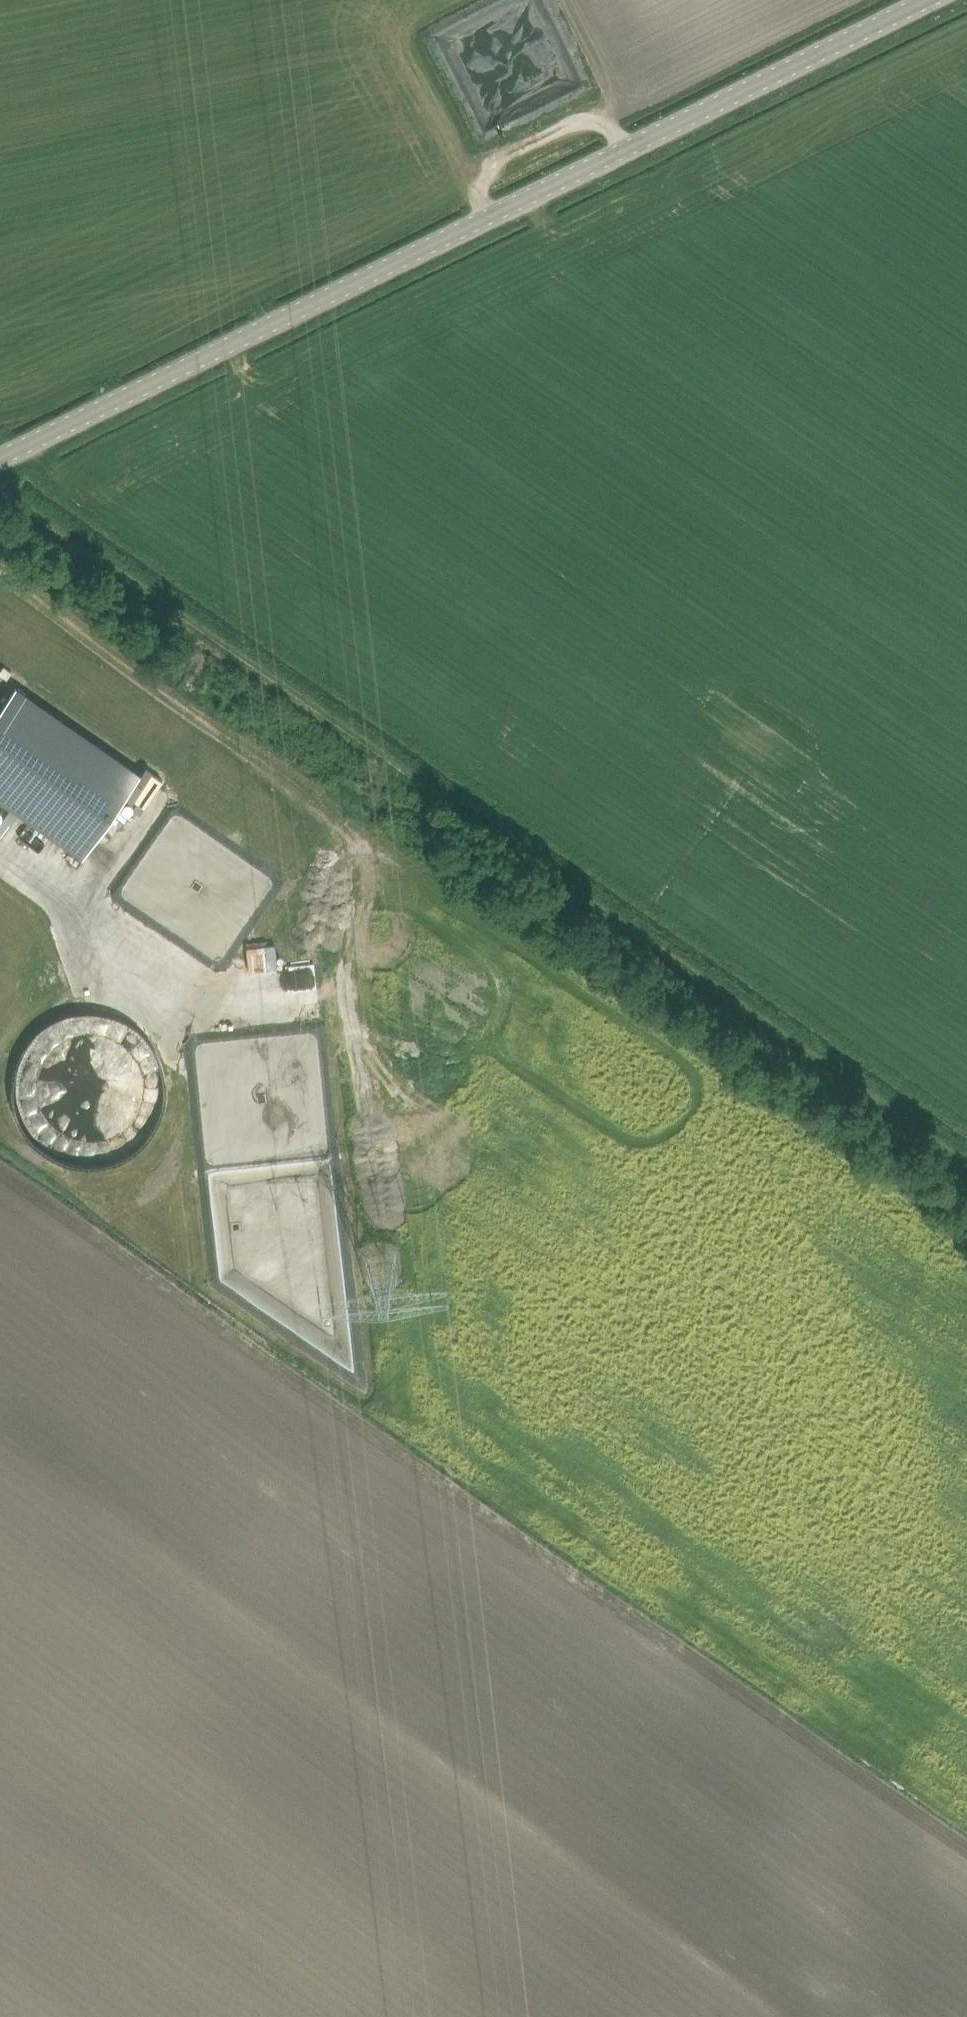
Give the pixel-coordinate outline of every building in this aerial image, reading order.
[(31,692),(0,735),(0,794),(96,863),(154,781),(31,692)] [(61,1016),(24,1046),(14,1071),(15,1087),(24,1098),(24,1104),(51,1136),(77,1146),(110,1144),(122,1134),(124,1129),(132,1129),(147,1117),(154,1096),(152,1055),(127,1025),(98,1014),(86,1015),(85,1014),(61,1016)]
